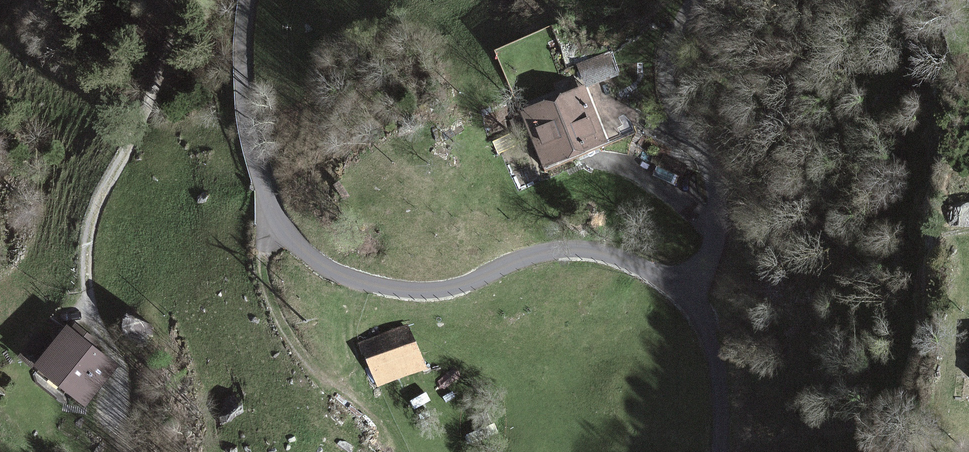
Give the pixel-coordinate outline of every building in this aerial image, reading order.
[(580,64),(587,82),(616,71),(609,53),(580,64)] [(519,118),(544,168),(597,142),(571,91),(519,118)] [(42,362),(81,395),(111,359),(72,326),(42,362)] [(379,384),(422,365),(406,327),(362,346),(379,384)]
